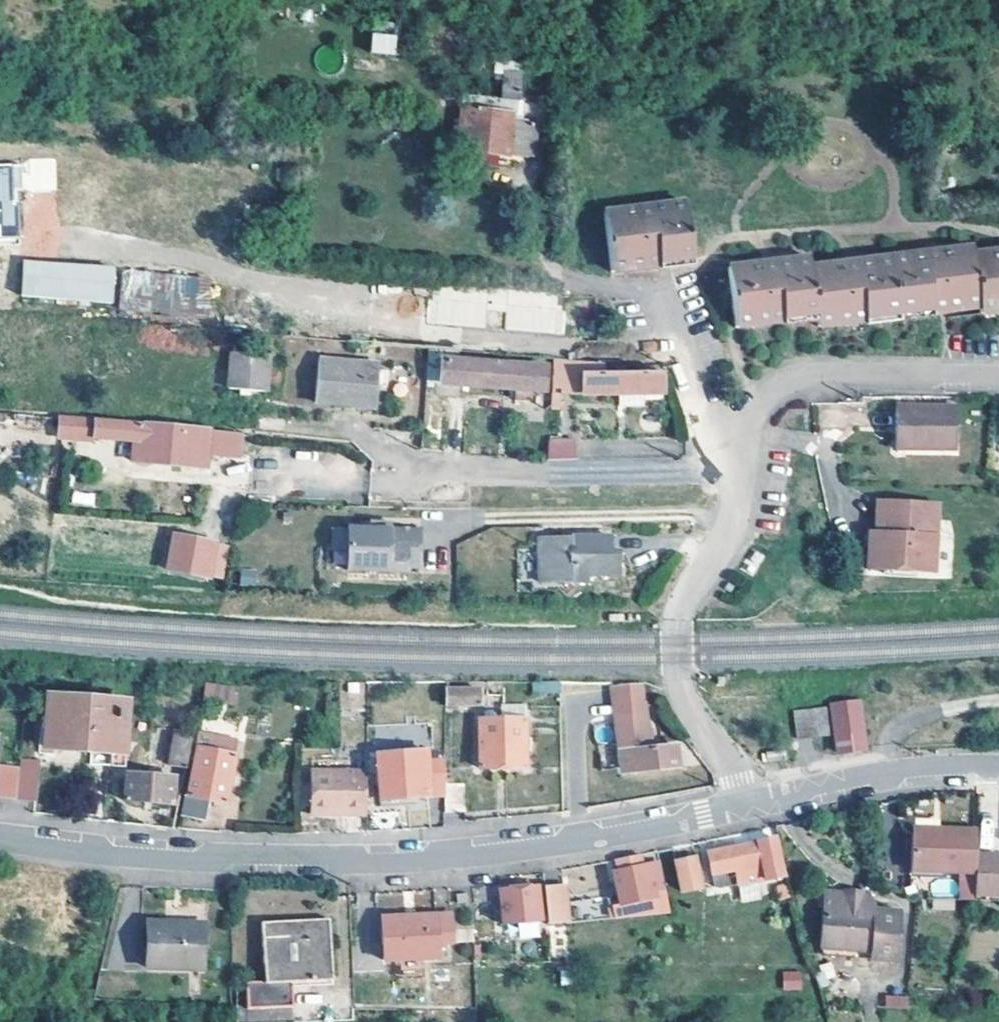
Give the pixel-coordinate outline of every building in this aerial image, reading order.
[(371,33),(371,54),(396,54),(396,34),(371,33)] [(514,68),(494,68),(493,95),(512,96),(514,68)] [(501,110),(473,107),(472,115),(501,117),(501,110)] [(472,115),(453,113),(450,146),(524,153),(527,120),(501,117),(472,115)] [(22,233),(19,162),(0,163),(0,234),(22,233)] [(607,270),(674,263),(692,262),(685,201),(660,203),(600,210),(607,270)] [(980,307),(973,253),(973,247),(808,266),(814,317),(816,325),(980,307)] [(998,312),(998,250),(973,253),(980,307),(980,314),(998,312)] [(731,326),(814,317),(808,266),(807,256),(725,265),(731,326)] [(24,258),(20,295),(113,304),(116,266),(24,258)] [(206,319),(212,279),(123,266),(117,306),(206,319)] [(562,333),(565,293),(440,284),(440,292),(427,291),(425,323),(486,327),(487,309),(505,310),(504,329),(562,333)] [(262,357),(226,355),(224,386),(261,388),(262,357)] [(542,366),(437,357),(436,380),(511,386),(510,396),(527,397),(527,388),(540,388),(542,366)] [(371,362),(312,359),(310,401),(370,404),(371,362)] [(593,362),(553,359),(554,391),(659,392),(659,371),(594,372),(595,362),(593,362)] [(949,446),(949,443),(950,411),(921,411),(921,403),(892,402),(892,441),(892,445),(892,446),(949,448),(949,446)] [(950,403),(921,403),(921,411),(950,411),(950,403)] [(56,416),(43,415),(41,432),(54,433),(55,433),(56,416)] [(204,429),(92,420),(90,436),(130,440),(129,460),(197,465),(202,462),(203,448),(233,451),(234,432),(204,429)] [(572,438),(544,438),(543,456),(571,456),(572,438)] [(279,494),(281,477),(248,474),(246,491),(279,494)] [(71,490),(70,504),(94,506),(95,492),(71,490)] [(932,573),(935,502),(877,499),(875,532),(880,532),(880,543),(867,542),(867,569),(932,573)] [(364,522),(342,521),(340,568),(400,570),(400,565),(413,566),(415,527),(385,526),(367,526),(367,522),(364,522)] [(613,570),(613,564),(613,547),(605,547),(605,532),(566,532),(565,535),(533,534),(533,568),(533,578),(583,576),(584,571),(613,570)] [(875,532),(868,532),(867,542),(880,543),(880,532),(875,532)] [(212,543),(173,535),(166,568),(205,577),(212,543)] [(247,570),(238,570),(237,582),(247,582),(247,570)] [(557,691),(557,680),(531,679),(532,691),(557,691)] [(557,680),(557,691),(569,692),(569,679),(557,680)] [(233,689),(203,684),(195,739),(201,740),(202,734),(211,736),(216,701),(231,704),(233,689)] [(463,688),(463,684),(456,684),(456,688),(442,688),(442,703),(477,704),(477,689),(463,688)] [(644,726),(641,702),(639,702),(637,684),(609,687),(617,767),(632,766),(633,772),(674,767),(671,745),(646,747),(645,737),(650,737),(649,726),(644,726)] [(46,711),(123,720),(125,700),(48,693),(46,711)] [(862,748),(856,700),(828,703),(835,752),(862,748)] [(522,717),(522,704),(501,704),(501,718),(522,717)] [(795,737),(826,733),(830,732),(824,705),(821,706),(793,709),(795,737)] [(120,752),(123,720),(46,711),(43,745),(120,752)] [(523,767),(522,717),(501,718),(476,718),(476,768),(523,767)] [(173,727),(156,724),(154,731),(153,741),(169,744),(173,727)] [(191,730),(173,727),(169,744),(166,764),(183,767),(191,730)] [(234,740),(218,737),(217,745),(215,751),(203,748),(194,747),(185,793),(182,793),(178,814),(202,819),(206,799),(222,802),(226,783),(228,774),(234,740)] [(217,745),(204,742),(203,748),(215,751),(217,745)] [(16,756),(14,774),(16,774),(13,797),(32,799),(37,758),(16,756)] [(440,782),(441,761),(391,763),(392,775),(375,776),(375,797),(376,799),(441,795),(440,782)] [(364,769),(308,768),(307,811),(364,812),(364,769)] [(14,774),(0,772),(0,795),(13,797),(16,774),(14,774)] [(171,776),(123,772),(121,799),(141,801),(148,801),(169,803),(171,776)] [(462,810),(460,782),(440,782),(441,795),(442,812),(462,810)] [(938,828),(909,827),(909,833),(937,835),(938,828)] [(909,833),(909,837),(908,871),(972,875),(973,854),(974,839),(974,830),(938,828),(937,835),(909,833)] [(779,875),(772,837),(705,851),(712,887),(757,879),(758,884),(763,882),(763,877),(779,875)] [(638,865),(635,853),(612,857),(614,870),(638,865)] [(972,875),(971,895),(995,897),(996,885),(998,886),(998,859),(996,859),(996,855),(973,854),(972,875)] [(699,886),(693,857),(673,861),(679,891),(699,886)] [(660,887),(655,863),(641,866),(640,864),(638,865),(614,870),(611,870),(617,903),(608,904),(610,917),(667,912),(661,885),(660,887)] [(565,922),(561,884),(541,885),(545,923),(565,922)] [(785,896),(781,884),(770,887),(773,899),(785,896)] [(535,885),(497,890),(498,894),(501,925),(538,920),(535,885)] [(465,906),(464,892),(452,893),(452,906),(465,906)] [(860,895),(821,892),(819,908),(871,910),(871,906),(860,895)] [(871,910),(819,908),(817,947),(869,949),(869,958),(892,960),(895,912),(871,910)] [(450,949),(449,935),(449,921),(380,925),(384,969),(436,964),(435,951),(450,949)] [(199,924),(145,922),(144,968),(197,969),(199,924)] [(326,943),(325,928),(291,930),(292,945),(326,943)] [(292,945),(291,930),(260,932),(263,992),(245,993),(246,1018),(290,1015),(288,991),(328,989),(326,943),(292,945)] [(470,934),(449,935),(450,949),(471,949),(470,934)] [(817,947),(817,955),(869,958),(869,949),(817,947)] [(781,971),(782,990),(802,989),(801,970),(781,971)] [(886,994),(885,1007),(908,1008),(909,995),(886,994)]
